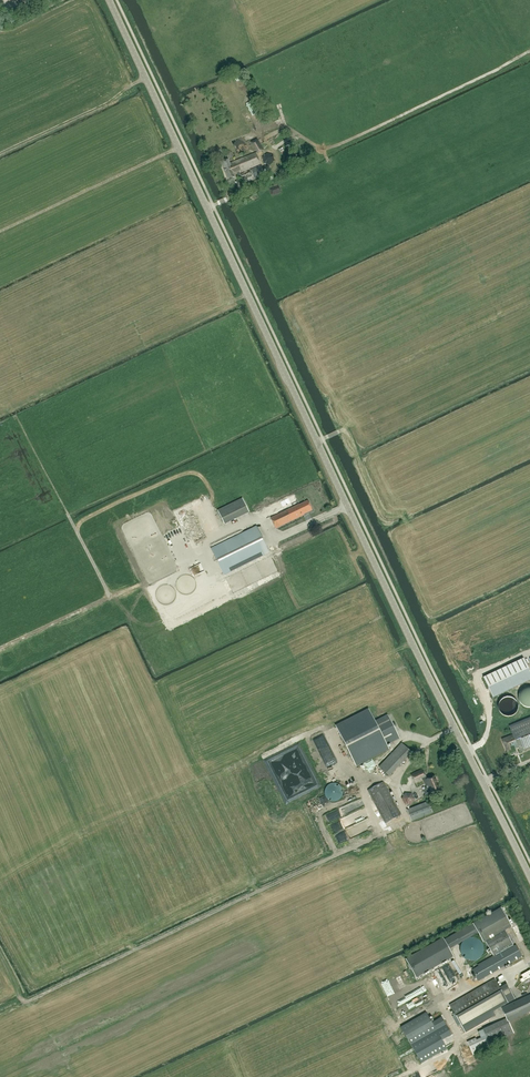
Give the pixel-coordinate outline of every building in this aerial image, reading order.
[(250,111),(237,79),(231,82),(244,113),(250,111)] [(240,148),(246,144),(245,143),(246,142),(243,137),(236,142),(240,148)] [(257,139),(251,142),(257,154),(263,150),(257,139)] [(296,161),(289,145),(278,149),(285,166),(296,161)] [(260,166),(240,174),(240,173),(260,164),(255,153),(230,164),(228,160),(221,163),(228,180),(235,177),(234,175),(237,174),(238,175),(237,176),(241,185),(264,175),(260,166)] [(281,192),(278,185),(269,188),(271,196),(281,192)] [(224,524),(249,512),(242,498),(217,510),(224,524)] [(299,504),(297,505),(270,518),(276,529),(288,523),(304,515),(304,514),(312,510),(308,501),(299,505),(299,504)] [(239,527),(241,531),(251,526),(249,522),(239,527)] [(269,552),(256,527),(212,549),(224,574),(269,552)] [(483,677),(493,698),(529,680),(529,673),(523,658),(483,677)] [(375,721),(369,710),(336,726),(355,765),(389,748),(387,745),(399,738),(387,714),(375,721)] [(529,748),(529,718),(509,727),(513,735),(502,739),(508,754),(515,751),(514,748),(517,747),(520,752),(529,748)] [(316,736),(326,758),(333,755),(323,733),(316,736)] [(389,777),(411,753),(401,743),(379,767),(389,777)] [(422,770),(411,775),(415,783),(422,780),(423,780),(427,789),(423,791),(425,795),(431,792),(432,794),(440,791),(435,777),(427,780),(426,778),(426,777),(422,770)] [(385,823),(400,815),(383,782),(367,791),(385,823)] [(324,788),(330,797),(335,794),(330,785),(324,788)] [(411,821),(432,812),(428,801),(407,810),(411,821)] [(363,819),(339,830),(340,832),(337,833),(339,839),(366,827),(363,819)] [(478,966),(472,970),(478,981),(522,956),(516,945),(497,956),(495,954),(513,944),(505,930),(511,926),(501,907),(473,924),(478,933),(483,942),(485,941),(493,956),(477,965),(478,966)] [(443,938),(405,959),(416,978),(453,956),(449,949),(464,940),(469,938),(478,933),(473,924),(444,940),(443,938)] [(382,977),(385,980),(393,974),(390,970),(382,977)] [(520,979),(522,982),(529,977),(529,974),(529,970),(521,975),(523,978),(520,979)] [(404,1009),(440,993),(433,978),(397,995),(404,1009)] [(494,979),(449,1005),(463,1029),(508,1003),(515,999),(506,983),(499,988),(494,979)] [(399,988),(397,984),(388,988),(390,992),(399,988)] [(422,1003),(425,1007),(438,999),(435,995),(422,1003)] [(506,1018),(508,1022),(529,1012),(529,1005),(526,997),(501,1008),(506,1018)] [(426,1012),(400,1027),(411,1045),(421,1063),(447,1049),(442,1040),(451,1035),(446,1025),(441,1017),(432,1023),(426,1012)] [(508,1022),(506,1018),(483,1029),(478,1032),(481,1038),(476,1040),(475,1038),(467,1042),(473,1055),(491,1047),(490,1045),(514,1033),(508,1022)]
